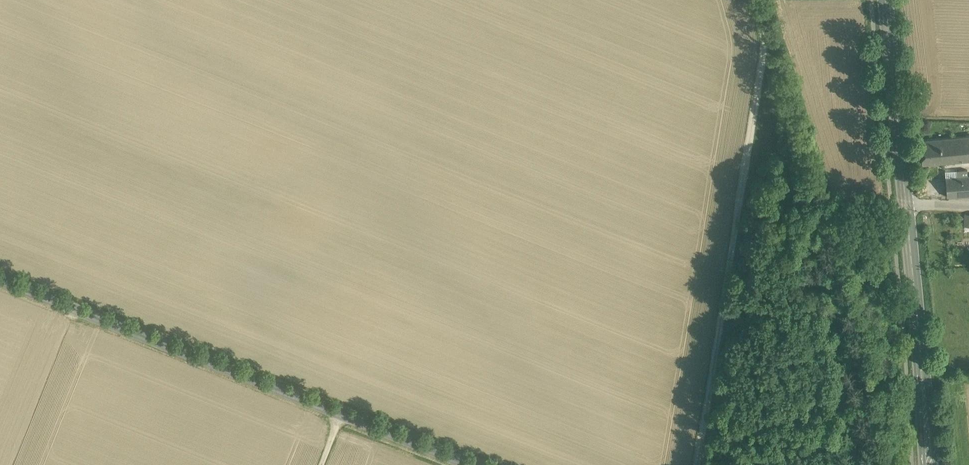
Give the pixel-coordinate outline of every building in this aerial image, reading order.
[(920,140),(923,164),(968,160),(968,136),(920,140)] [(956,170),(957,176),(946,177),(947,197),(968,195),(968,176),(967,169),(956,170)]
